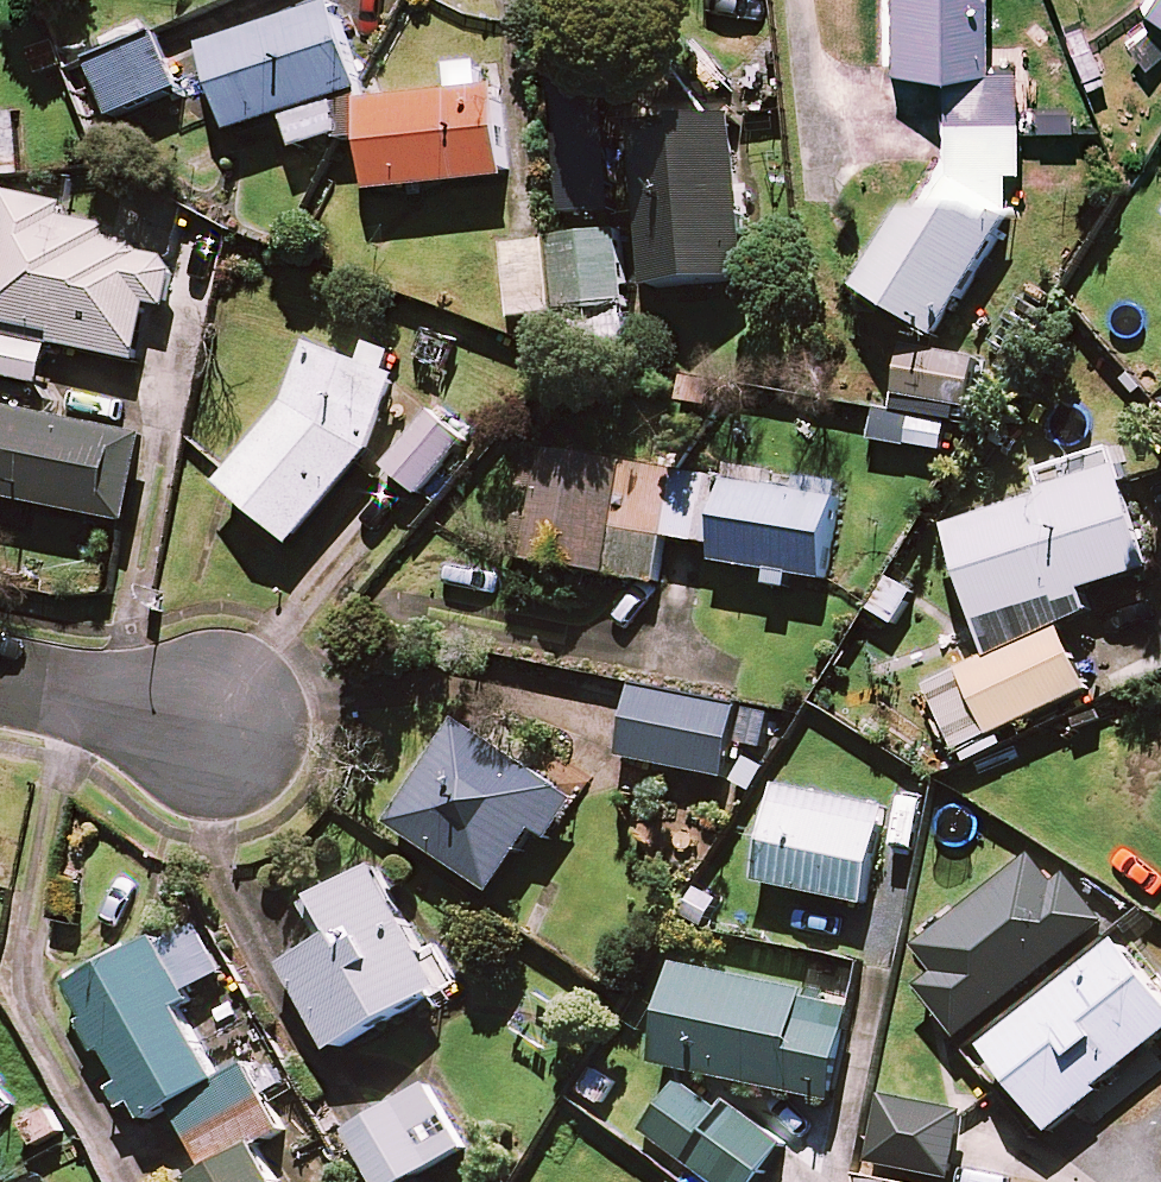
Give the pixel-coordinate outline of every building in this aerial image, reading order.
[(1015,218),(1010,206),(1016,59),(978,57),(979,0),(885,0),(884,67),(937,68),(933,166),(853,290),(934,343),(1015,218)] [(1139,7),(1160,22),(1160,0),(1144,0),(1139,7)] [(334,99),(364,89),(336,8),(207,53),(236,137),(281,122),(292,153),(346,134),(334,99)] [(179,91),(157,38),(92,66),(114,119),(179,91)] [(364,106),(375,191),(510,174),(500,89),(485,91),(482,63),(449,67),(453,95),(364,106)] [(20,117),(0,118),(0,164),(22,163),(20,117)] [(746,282),(733,121),(634,129),(647,290),(746,282)] [(137,362),(148,310),(169,314),(181,258),(106,242),(109,230),(61,220),(63,209),(8,198),(0,237),(0,324),(56,335),(54,344),(137,362)] [(508,245),(513,324),(575,319),(576,340),(633,337),(627,237),(508,245)] [(0,340),(0,377),(42,385),(48,349),(0,340)] [(400,385),(309,348),(278,424),(224,488),(292,546),(369,461),(400,385)] [(976,360),(904,350),(898,399),(970,409),(976,360)] [(0,410),(0,499),(126,525),(144,440),(0,410)] [(468,440),(432,412),(387,471),(423,499),(468,440)] [(948,422),(877,412),(873,443),(944,452),(948,422)] [(992,662),(929,684),(942,719),(934,722),(944,751),(1087,700),(1061,627),(1090,616),(1082,595),(1150,570),(1107,451),(1045,474),(1052,495),(946,533),(992,662)] [(712,479),(526,454),(520,493),(531,495),(522,565),(657,583),(663,539),(703,545),(712,479)] [(771,573),(769,587),(791,590),(793,577),(825,582),(840,487),(730,470),(716,565),(771,573)] [(740,708),(635,689),(621,759),(726,779),(740,708)] [(577,801),(460,724),(392,828),(494,894),(536,831),(551,841),(577,801)] [(889,810),(778,787),(758,884),(869,907),(889,810)] [(1110,927),(1050,849),(918,951),(938,977),(921,991),(961,1042),(1110,927)] [(334,1055),(457,982),(434,944),(425,950),(378,871),(318,906),(338,940),(284,972),(334,1055)] [(174,1109),(220,1085),(175,1003),(224,976),(195,923),(70,992),(143,1126),(174,1109)] [(1117,942),(983,1048),(1055,1139),(1160,1055),(1160,998),(1117,942)] [(853,1009),(679,969),(657,1065),(831,1105),(853,1009)] [(210,1174),(257,1148),(285,1133),(250,1069),(220,1085),(174,1109),(210,1174)] [(683,1079),(645,1137),(713,1181),(760,1181),(784,1146),(683,1079)] [(429,1087),(347,1134),(374,1181),(407,1181),(465,1149),(429,1087)] [(961,1113),(882,1104),(875,1165),(955,1174),(961,1113)] [(210,1174),(213,1179),(207,1181),(275,1181),(257,1148),(210,1174)]
